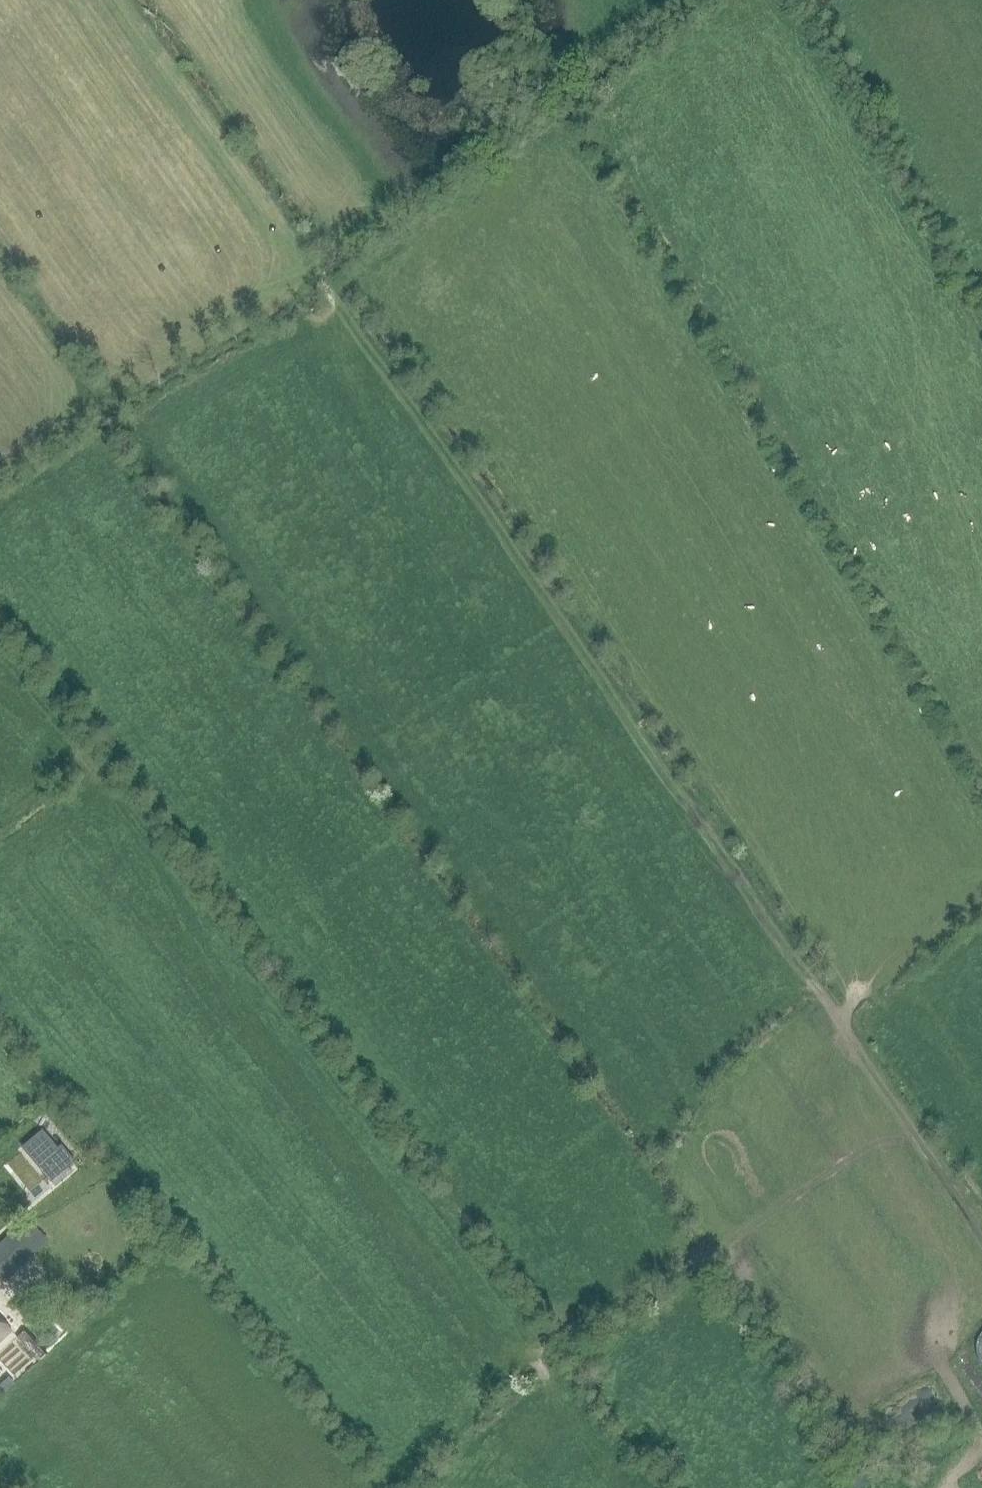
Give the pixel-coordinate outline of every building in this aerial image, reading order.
[(48,1242),(24,1218),(0,1242),(0,1279),(5,1284),(48,1242)] [(11,1332),(0,1320),(0,1342),(11,1332)] [(22,1330),(15,1337),(36,1361),(44,1354),(22,1330)] [(848,1477),(853,1487),(858,1487),(865,1484),(859,1472),(848,1477)]
